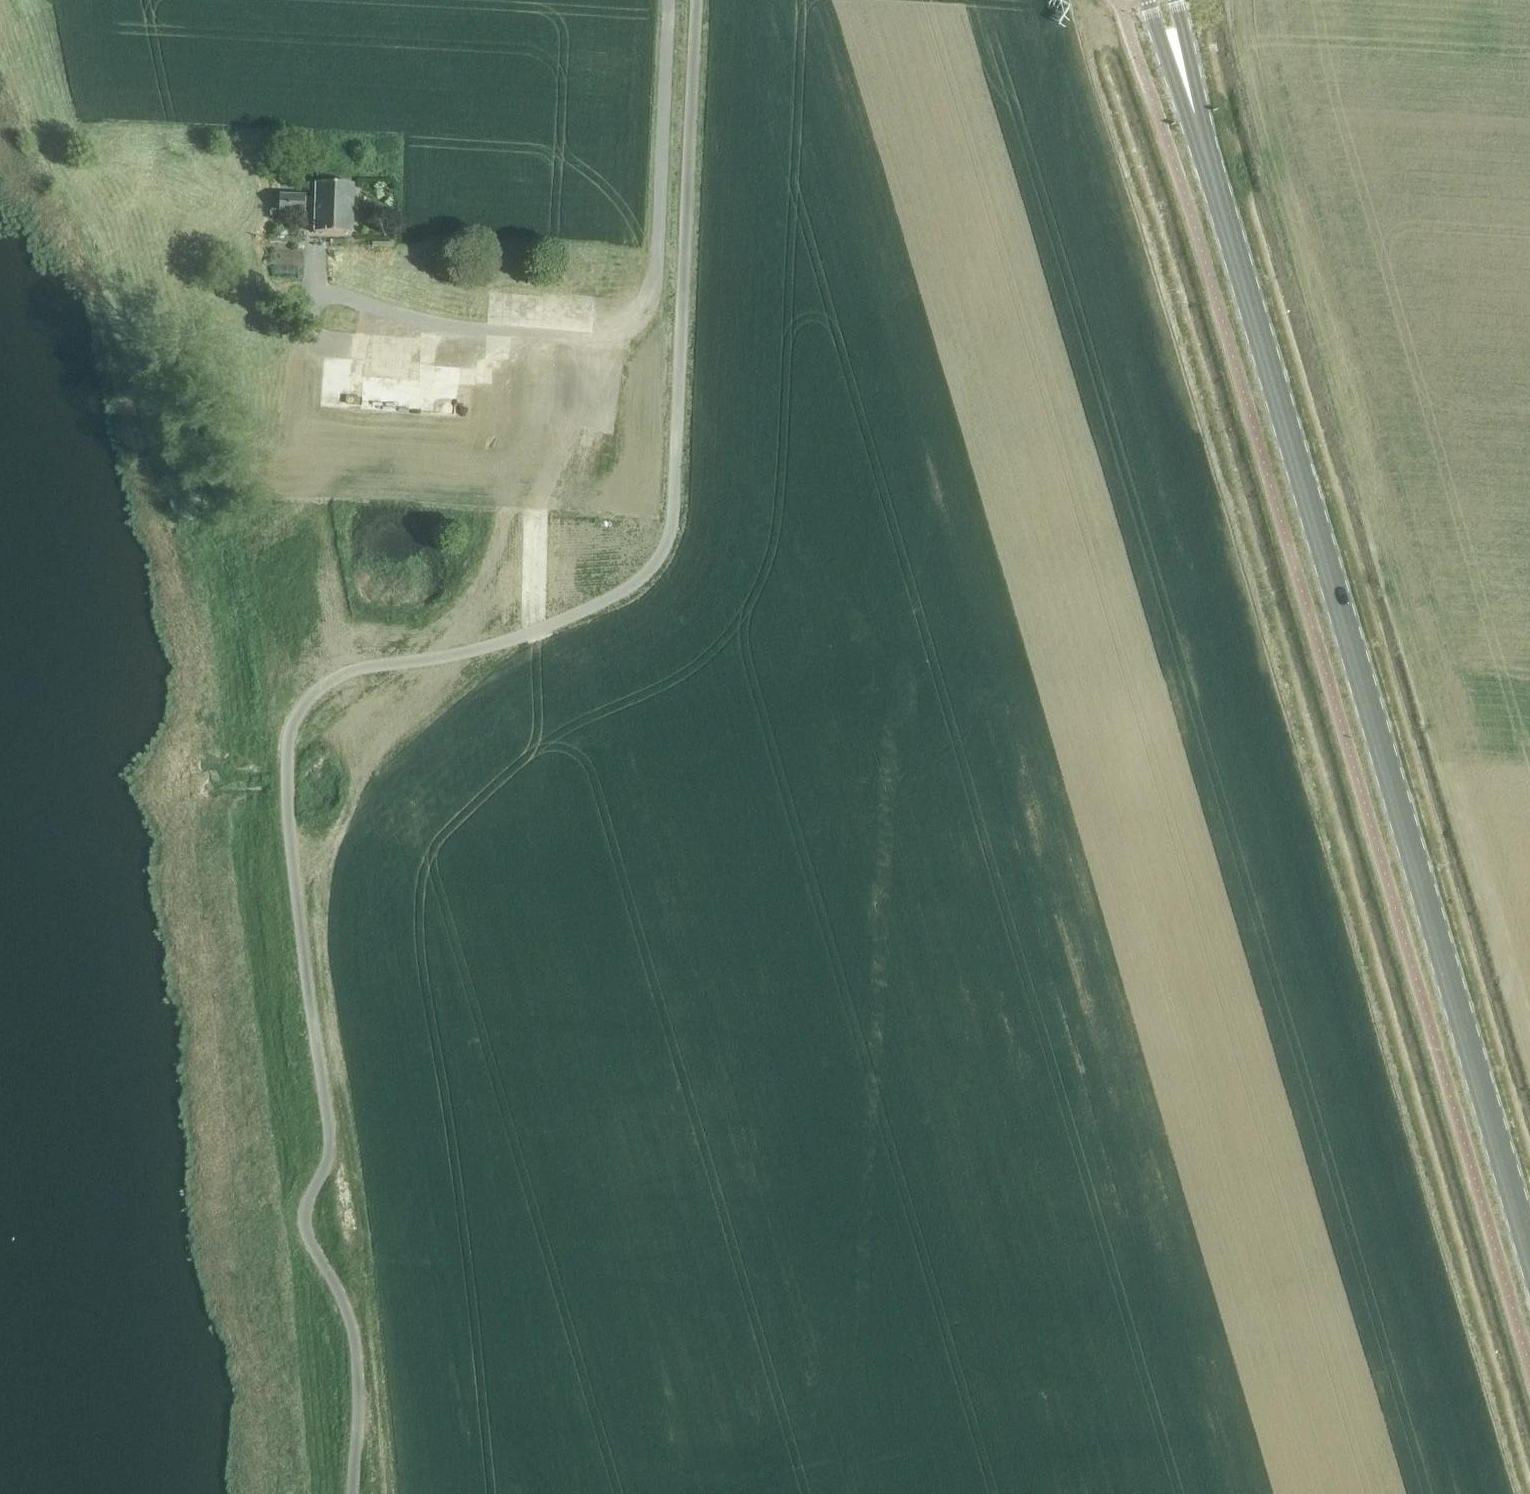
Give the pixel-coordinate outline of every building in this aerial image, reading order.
[(314,234),(352,236),(353,186),(316,185),(315,199),(305,198),(305,197),(279,196),(279,214),(315,215),(314,234)] [(306,429),(480,442),(486,369),(311,356),(306,429)]
